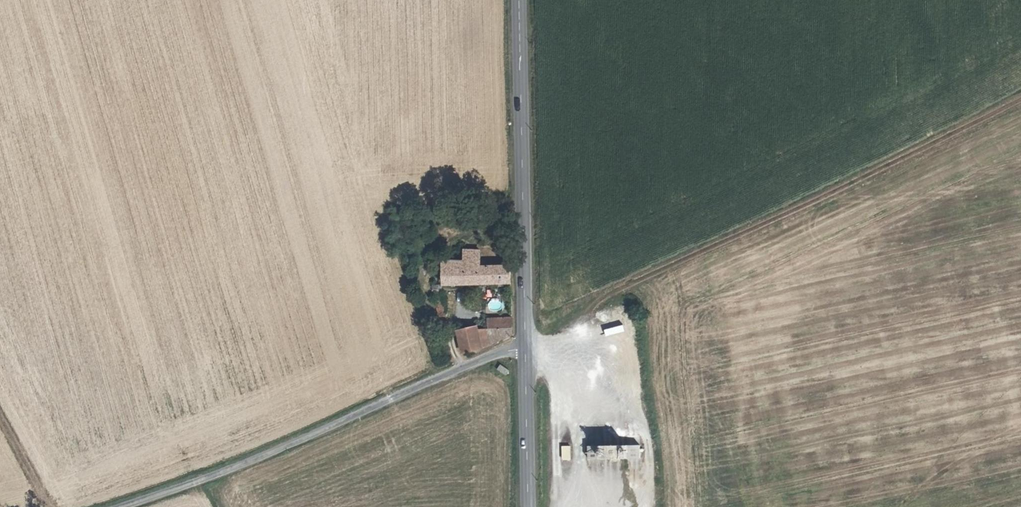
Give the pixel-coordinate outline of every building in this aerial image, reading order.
[(512,283),(511,266),(505,266),(505,259),(482,260),(482,251),(465,252),(465,260),(445,261),(446,280),(440,280),(441,286),(436,286),(441,316),(451,315),(446,285),(512,283)] [(489,311),(501,309),(499,302),(488,304),(489,311)] [(513,334),(512,317),(490,319),(490,326),(490,344),(513,334)] [(482,347),(490,344),(490,326),(480,328),(482,347)] [(465,352),(482,347),(480,328),(460,332),(465,352)] [(498,364),(495,370),(506,375),(509,369),(498,364)] [(572,445),(564,445),(564,460),(572,460),(572,445)] [(603,460),(603,445),(591,445),(591,452),(591,460),(603,460)] [(616,460),(630,460),(630,445),(617,445),(603,445),(603,460),(616,460)] [(630,445),(630,460),(642,461),(643,453),(642,445),(630,445)]
